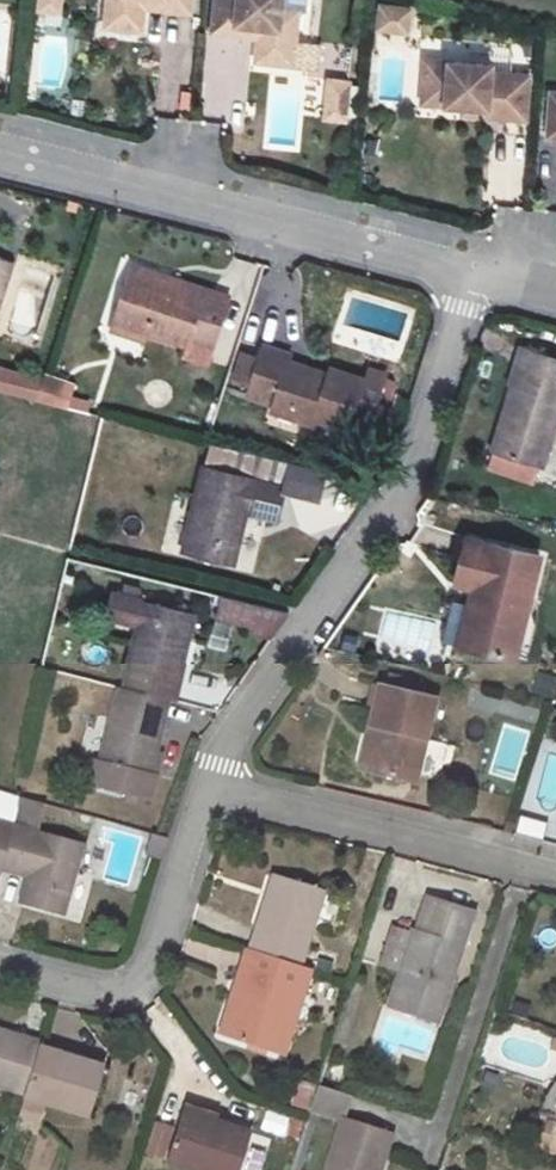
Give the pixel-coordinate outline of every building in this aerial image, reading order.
[(42,27),(49,28),(50,16),(63,17),(65,0),(45,0),(42,27)] [(110,21),(146,25),(148,13),(149,2),(170,4),(169,15),(194,17),(196,0),(112,0),(110,21)] [(216,38),(240,41),(241,30),(263,32),(262,43),(261,55),(297,58),(301,16),(285,15),(287,0),(220,0),(216,38)] [(149,2),(148,13),(169,15),(170,4),(149,2)] [(417,19),(386,15),(384,39),(415,43),(417,19)] [(110,21),(109,33),(145,37),(146,25),(110,21)] [(241,30),(240,41),(262,43),(263,32),(241,30)] [(261,55),(259,67),(296,70),(297,58),(261,55)] [(490,123),(530,126),(533,82),(495,80),(496,72),(429,67),(427,97),(451,98),(449,112),(468,113),(491,114),(490,123)] [(337,84),(332,122),(351,124),(356,87),(337,84)] [(427,97),(426,110),(449,112),(451,98),(427,97)] [(468,113),(467,121),(490,123),(491,114),(468,113)] [(132,268),(130,276),(204,294),(206,286),(132,268)] [(204,294),(130,276),(117,324),(153,333),(191,343),(191,340),(218,347),(231,293),(206,286),(204,294)] [(150,345),(153,333),(117,324),(114,336),(150,345)] [(249,388),(276,394),(297,400),(294,410),(319,417),(320,412),(353,420),(355,412),(374,418),(388,366),(369,361),(367,369),(333,360),(329,373),(315,369),(317,361),(289,355),(291,346),(262,339),(249,388)] [(555,431),(555,359),(524,350),(513,385),(517,387),(498,456),(545,469),(555,431)] [(52,405),(59,380),(0,365),(0,392),(52,405)] [(273,406),(294,410),(297,400),(276,394),(273,406)] [(218,453),(216,463),(287,479),(289,470),(218,453)] [(216,463),(209,461),(189,547),(238,558),(251,504),(284,513),(290,480),(287,479),(216,463)] [(460,580),(474,583),(489,588),(474,645),(531,659),(542,614),(530,611),(544,554),(472,536),(460,580)] [(459,640),(474,645),(489,588),(474,583),(459,640)] [(263,600),(230,592),(226,612),(258,620),(263,600)] [(152,597),(129,683),(169,692),(174,693),(178,678),(182,679),(201,609),(152,597)] [(258,620),(256,628),(275,632),(294,607),(263,600),(258,620)] [(398,676),(394,690),(424,698),(428,685),(398,676)] [(169,692),(129,683),(125,682),(107,756),(99,754),(93,779),(154,794),(161,770),(154,769),(170,711),(165,710),(169,692)] [(386,687),(376,725),(383,727),(372,771),(417,783),(438,701),(424,698),(394,690),(386,687)] [(364,769),(372,771),(383,727),(376,725),(364,769)] [(48,799),(24,793),(20,808),(44,816),(48,799)] [(44,816),(20,808),(15,824),(39,831),(44,816)] [(519,815),(515,832),(542,838),(546,822),(519,815)] [(15,824),(0,820),(0,870),(2,866),(15,824)] [(39,831),(15,824),(2,866),(25,873),(19,899),(59,911),(79,842),(39,831)] [(169,831),(153,827),(150,839),(164,843),(169,831)] [(164,843),(150,839),(148,845),(162,850),(164,843)] [(257,931),(251,949),(296,962),(319,889),(278,876),(260,933),(257,931)] [(475,911),(431,898),(421,930),(414,929),(390,1005),(438,1021),(475,911)] [(296,962),(251,949),(244,971),(233,1010),(227,1007),(218,1034),(283,1055),(292,1025),(285,1022),(296,988),(302,991),(310,966),(296,962)] [(239,968),(227,1007),(233,1010),(244,971),(239,968)] [(292,1025),(302,991),(296,988),(285,1022),(292,1025)] [(0,1031),(0,1039),(20,1044),(22,1038),(0,1031)] [(39,1042),(22,1038),(20,1044),(0,1039),(0,1085),(26,1092),(39,1042)] [(70,1049),(40,1040),(39,1042),(26,1092),(24,1097),(86,1115),(100,1067),(68,1057),(70,1049)] [(299,1081),(292,1103),(307,1108),(314,1085),(299,1081)] [(316,1106),(338,1113),(339,1110),(345,1107),(347,1107),(353,1090),(324,1081),(316,1106)] [(190,1102),(174,1158),(213,1169),(240,1169),(252,1130),(219,1120),(221,1112),(190,1102)] [(344,1113),(344,1115),(327,1169),(380,1169),(393,1129),(345,1114),(344,1113)] [(154,1120),(146,1153),(162,1157),(170,1124),(154,1120)]
